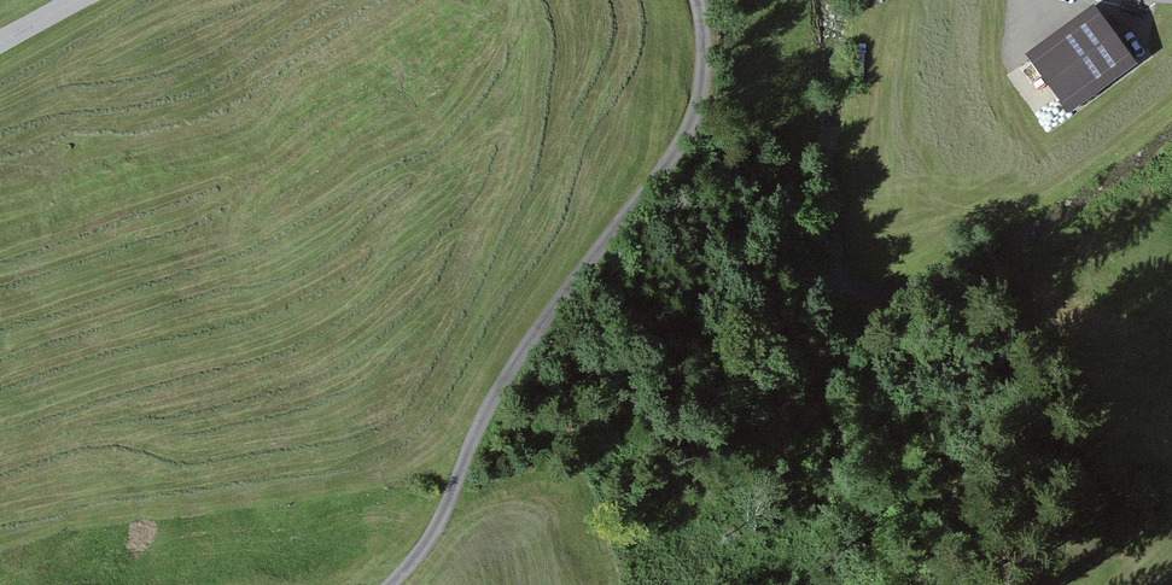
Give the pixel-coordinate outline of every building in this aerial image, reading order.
[(1134,63),(1095,10),(1030,58),(1069,111),(1134,63)] [(1029,60),(1010,74),(1038,110),(1057,96),(1029,60)]
